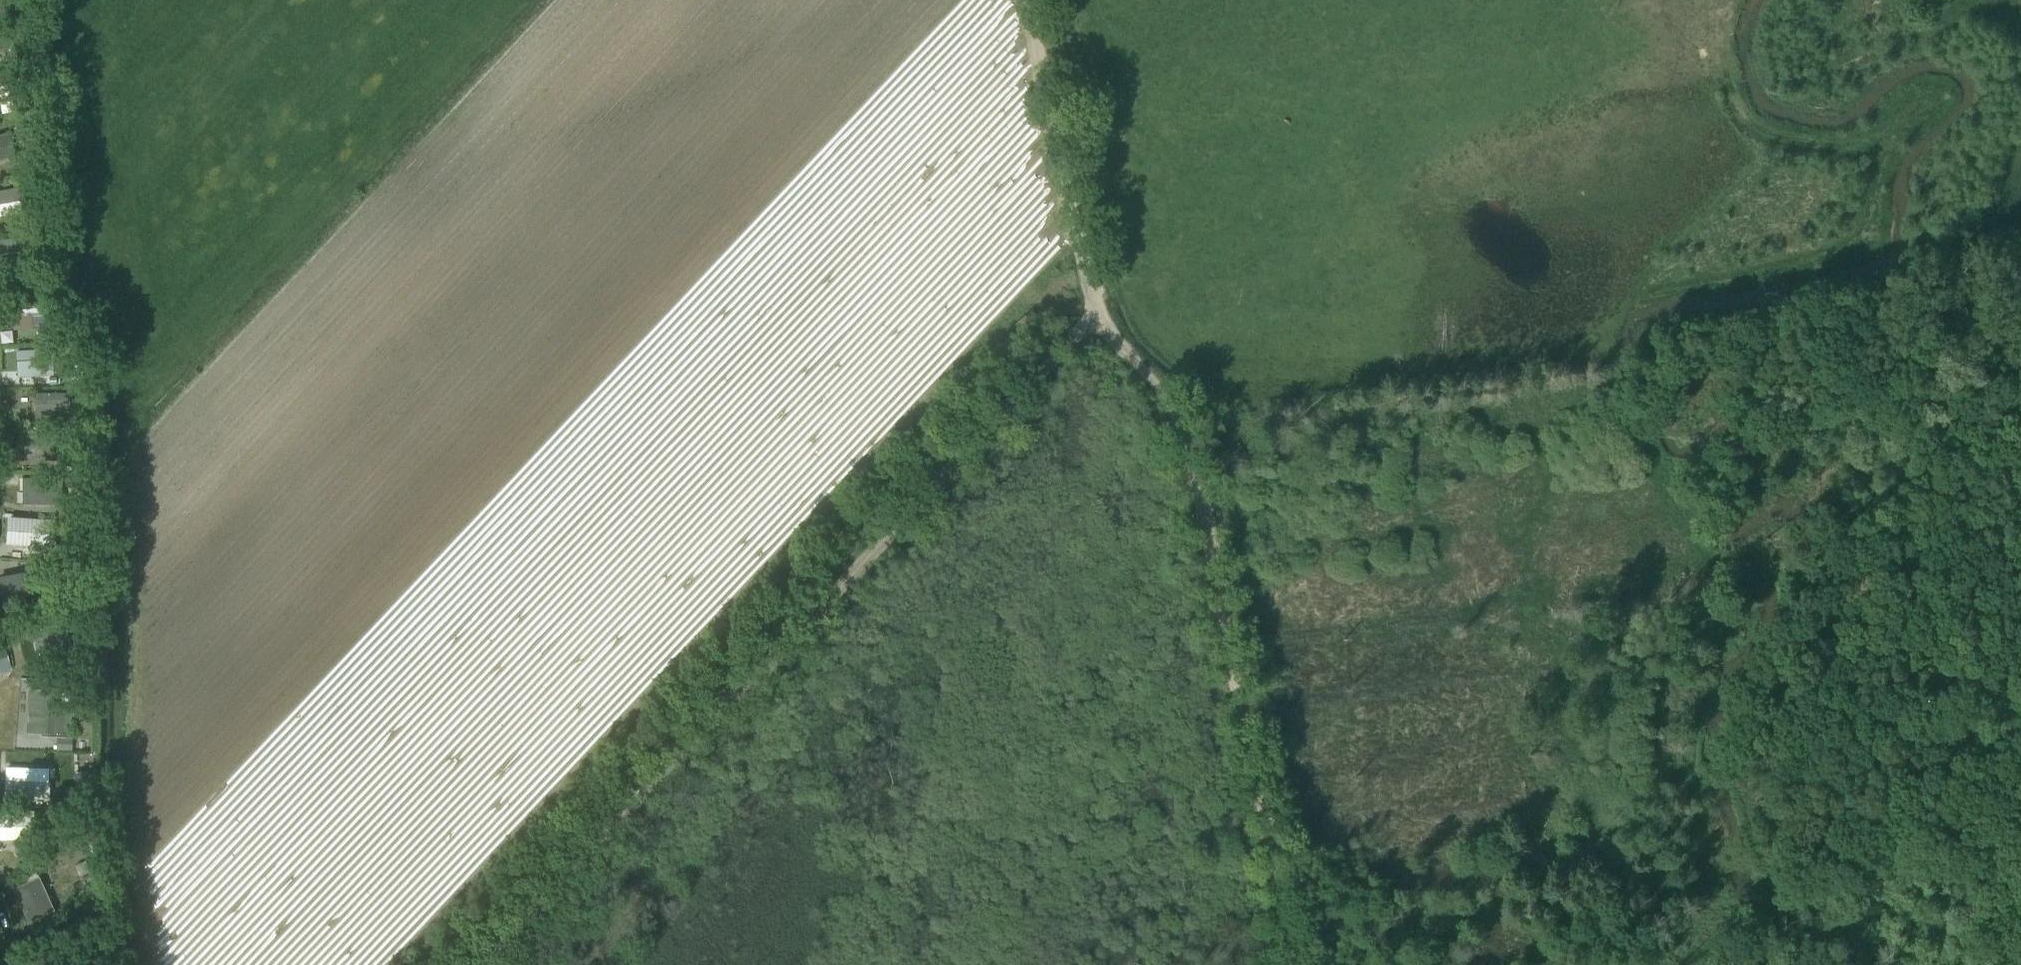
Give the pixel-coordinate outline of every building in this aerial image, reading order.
[(19,48),(9,49),(10,59),(20,58),(19,48)] [(25,83),(14,86),(17,98),(28,96),(25,83)] [(8,254),(8,241),(0,242),(0,254),(8,254)] [(2,795),(49,797),(50,767),(3,765),(2,795)] [(83,831),(74,838),(81,848),(91,840),(83,831)] [(19,923),(50,912),(38,878),(7,889),(19,923)]
